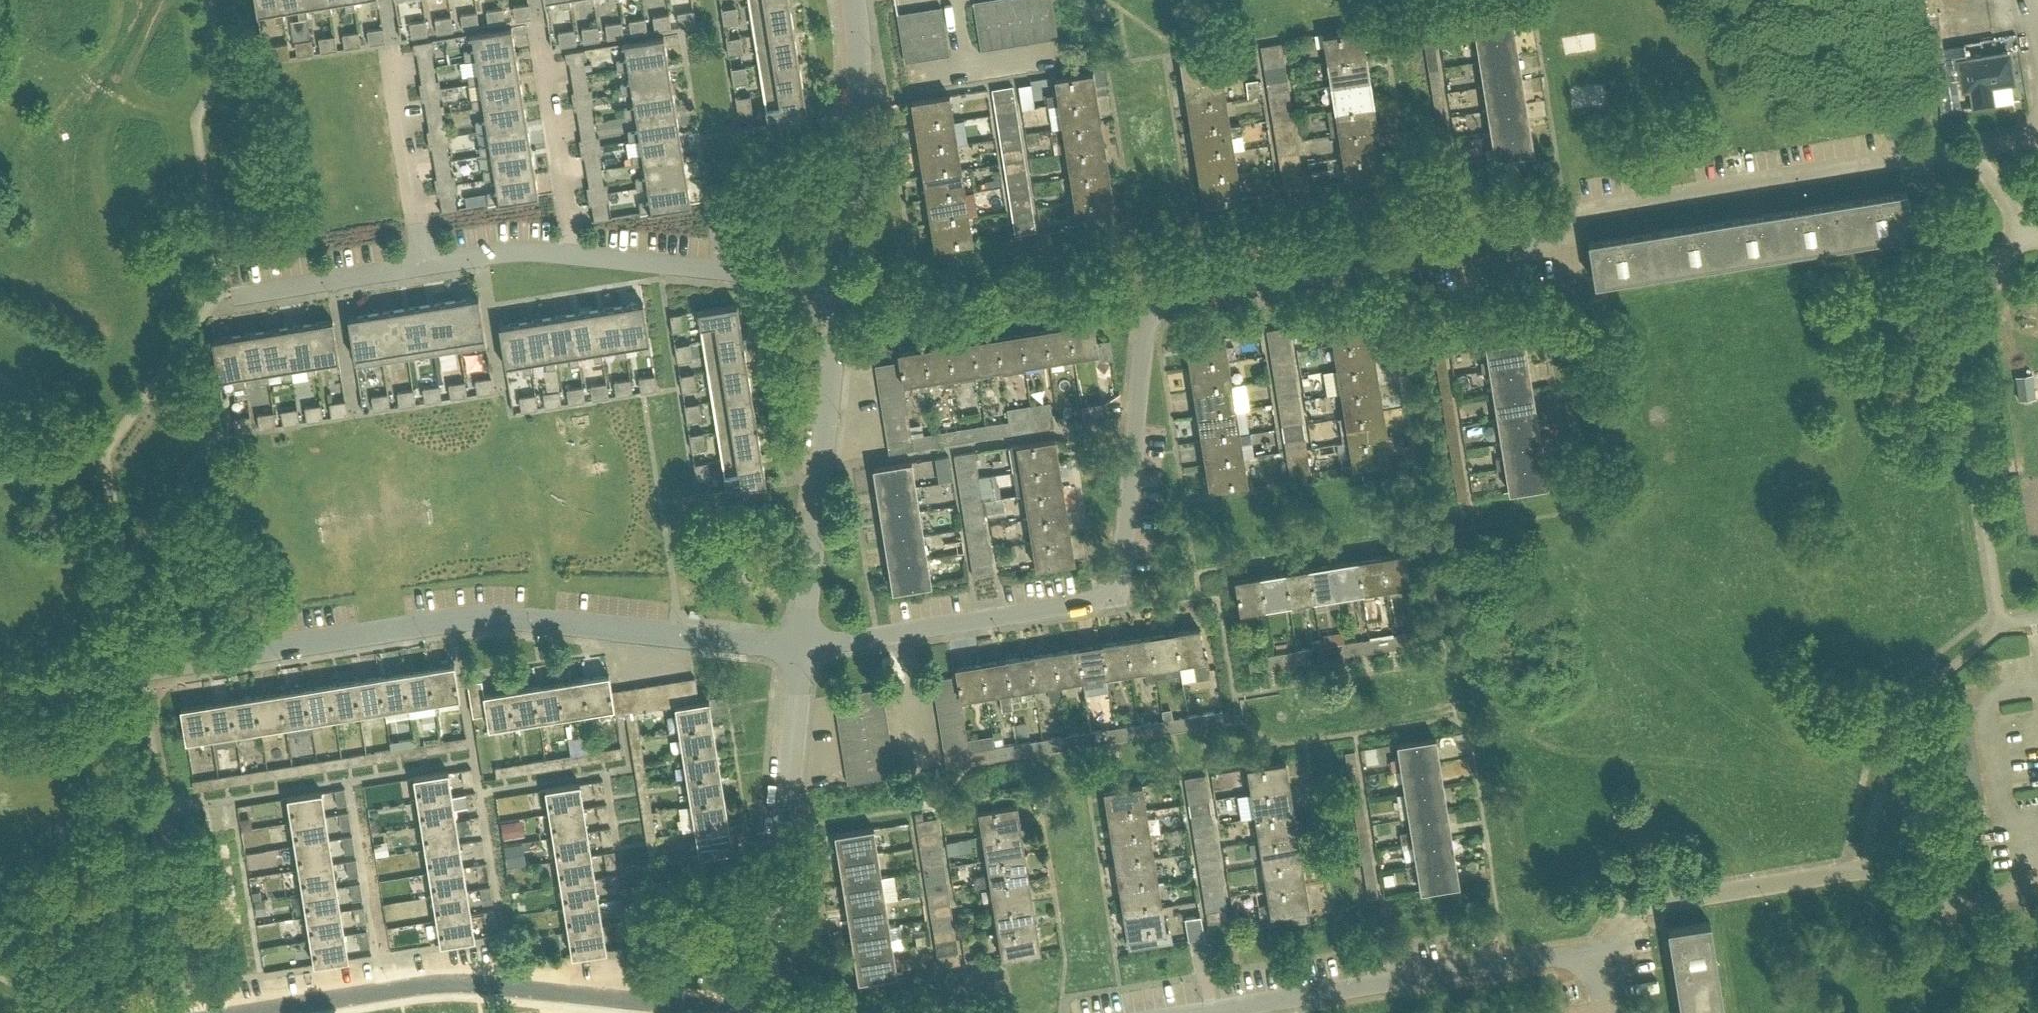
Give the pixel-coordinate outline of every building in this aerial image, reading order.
[(283,8),(282,8),(281,0),(255,0),(257,12),(274,10),(275,20),(285,19),(283,8)] [(307,5),(306,5),(305,0),(281,0),(282,8),(283,8),(297,6),(299,17),(308,15),(307,5)] [(330,1),(329,1),(329,0),(305,0),(306,5),(307,5),(321,2),(323,13),(332,11),(330,1)] [(354,0),(345,0),(346,9),(356,8),(354,0)] [(793,27),(789,0),(770,0),(749,3),(754,33),(793,27)] [(988,23),(985,0),(978,0),(973,1),(977,25),(988,23)] [(999,21),(996,0),(985,0),(988,23),(999,21)] [(1010,19),(1007,0),(996,0),(999,21),(1010,19)] [(1021,18),(1018,0),(1007,0),(1010,19),(1021,18)] [(1032,16),(1029,0),(1018,0),(1021,18),(1032,16)] [(1043,14),(1040,0),(1029,0),(1032,16),(1043,14)] [(1054,13),(1052,0),(1040,0),(1043,14),(1054,13)] [(1925,15),(1937,13),(1935,0),(1923,0),(1925,15)] [(1947,10),(2001,2),(2000,0),(1946,0),(1947,10)] [(515,19),(531,17),(529,2),(513,5),(515,19)] [(1475,36),(1514,29),(1510,4),(1471,10),(1475,36)] [(724,24),(738,22),(736,6),(721,8),(724,24)] [(934,31),(945,30),(941,6),(930,7),(934,31)] [(489,24),(505,21),(502,7),(486,9),(489,24)] [(923,33),(934,31),(930,7),(919,9),(923,33)] [(680,26),(696,23),(694,9),(693,9),(677,12),(680,26)] [(912,35),(923,33),(919,9),(908,11),(912,35)] [(463,28),(479,25),(477,11),(461,14),(463,28)] [(901,37),(912,35),(908,11),(897,13),(901,37)] [(655,30),(671,27),(669,13),(653,16),(655,30)] [(1043,14),(1046,38),(1057,36),(1054,13),(1043,14)] [(1035,40),(1046,38),(1043,14),(1032,16),(1035,40)] [(437,32),(453,29),(451,15),(435,18),(437,32)] [(1025,42),(1035,40),(1032,16),(1021,18),(1025,42)] [(631,34),(648,31),(645,17),(629,19),(631,34)] [(1014,43),(1025,42),(1021,18),(1010,19),(1014,43)] [(1430,18),(1421,20),(1425,44),(1434,42),(1430,18)] [(412,36),(428,33),(425,19),(409,22),(412,36)] [(1003,45),(1014,43),(1010,19),(999,21),(1003,45)] [(608,37),(624,35),(622,21),(605,23),(608,37)] [(992,47),(1003,45),(999,21),(988,23),(992,47)] [(981,49),(992,47),(988,23),(977,25),(981,49)] [(584,41),(600,39),(598,24),(582,27),(584,41)] [(1939,25),(1927,27),(1931,48),(1943,46),(1939,25)] [(369,43),(386,41),(383,26),(367,29),(369,43)] [(464,51),(466,60),(476,58),(516,51),(512,27),(472,33),(475,49),(464,51)] [(758,63),(798,56),(793,27),(754,33),(758,63)] [(560,45),(577,42),(574,28),(558,31),(560,45)] [(1327,60),(1365,53),(1361,28),(1323,34),(1327,60)] [(1479,60),(1518,54),(1514,29),(1475,36),(1479,60)] [(345,47),(361,45),(358,30),(342,33),(345,47)] [(934,31),(938,55),(949,54),(945,30),(934,31)] [(927,57),(938,55),(934,31),(923,33),(927,57)] [(916,59),(927,57),(923,33),(912,35),(916,59)] [(321,51),(337,48),(335,34),(319,37),(321,51)] [(729,54),(743,51),(740,35),(726,38),(729,54)] [(905,61),(916,59),(912,35),(901,37),(905,61)] [(616,60),(618,69),(629,67),(628,67),(668,60),(664,36),(624,42),(627,58),(616,60)] [(297,55),(313,52),(311,38),(295,41),(297,55)] [(415,52),(434,49),(433,39),(413,42),(415,52)] [(274,59),(290,56),(287,42),(271,44),(274,59)] [(1262,58),(1283,54),(1281,42),(1261,45),(1262,58)] [(1434,42),(1425,44),(1429,68),(1438,67),(1434,42)] [(1969,61),(1956,63),(1962,95),(1970,94),(1973,113),(1993,110),(1990,91),(2013,87),(2006,42),(1967,48),(1969,61)] [(567,61),(587,58),(585,48),(565,52),(567,61)] [(468,75),(469,84),(480,82),(480,81),(519,75),(516,51),(476,58),(479,73),(468,75)] [(1184,82),(1222,76),(1218,51),(1180,57),(1184,82)] [(1331,84),(1369,78),(1365,53),(1327,60),(1331,84)] [(1264,70),(1285,66),(1283,54),(1262,58),(1264,70)] [(1483,84),(1522,78),(1518,54),(1479,60),(1483,84)] [(763,92),(803,86),(798,56),(758,63),(763,92)] [(1933,61),(1936,82),(1948,80),(1945,59),(1933,61)] [(620,84),(622,93),(632,91),(632,90),(672,84),(668,60),(628,67),(629,67),(631,82),(620,84)] [(733,83),(748,81),(745,65),(731,67),(733,83)] [(1266,82),(1287,78),(1285,66),(1264,70),(1266,82)] [(1438,67),(1429,68),(1432,92),(1442,91),(1438,67)] [(1059,103),(1097,97),(1093,71),(1055,77),(1057,92),(1046,94),(1048,104),(1059,102),(1059,103)] [(472,98),(473,107),(484,106),(484,105),(523,99),(519,75),(480,81),(480,82),(482,97),(472,98)] [(1188,107),(1226,101),(1222,76),(1184,82),(1188,107)] [(1268,94),(1289,90),(1287,78),(1266,82),(1268,94)] [(1335,108),(1373,102),(1369,78),(1331,84),(1335,108)] [(1487,108),(1525,102),(1522,78),(1483,84),(1487,108)] [(439,79),(419,82),(421,91),(441,88),(439,79)] [(1035,106),(1031,82),(1019,84),(1023,107),(1035,106)] [(624,107),(625,116),(636,115),(636,114),(676,108),(672,84),(632,90),(632,91),(635,106),(624,107)] [(994,100),(1015,97),(1013,85),(992,88),(994,100)] [(803,86),(763,92),(768,123),(808,117),(803,86)] [(422,100),(442,96),(441,88),(421,91),(422,100)] [(591,88),(572,91),(573,100),(593,97),(591,88)] [(1270,106),(1291,103),(1289,90),(1268,94),(1270,106)] [(1442,91),(1432,92),(1436,116),(1446,115),(1442,91)] [(738,113),(753,111),(750,94),(736,97),(738,113)] [(911,100),(915,125),(954,119),(950,94),(911,100)] [(574,109),(594,105),(593,97),(573,100),(574,109)] [(996,112),(1017,109),(1015,97),(994,100),(996,112)] [(1062,127),(1101,121),(1097,97),(1059,103),(1062,127)] [(476,122),(477,131),(488,129),(527,122),(523,99),(484,105),(484,106),(486,120),(476,122)] [(1230,125),(1230,124),(1226,101),(1188,107),(1192,131),(1230,125)] [(1339,132),(1377,126),(1373,102),(1335,108),(1327,109),(1331,133),(1339,132)] [(1491,132),(1529,126),(1525,102),(1487,108),(1491,132)] [(1272,118),(1293,115),(1291,103),(1270,106),(1272,118)] [(628,131),(629,140),(640,138),(679,131),(676,108),(636,114),(636,115),(638,129),(628,131)] [(998,124),(1018,121),(1017,109),(996,112),(998,124)] [(1274,130),(1295,127),(1293,115),(1272,118),(1274,130)] [(1446,115),(1436,116),(1440,141),(1450,139),(1446,115)] [(958,143),(954,119),(915,125),(919,150),(958,143)] [(1000,136),(1020,133),(1018,121),(998,124),(1000,136)] [(1066,151),(1105,145),(1101,121),(1062,127),(1066,151)] [(479,146),(481,155),(492,153),(491,152),(531,146),(527,122),(488,129),(490,144),(479,146)] [(1196,155),(1234,149),(1231,134),(1242,132),(1240,122),(1230,124),(1230,125),(1192,131),(1196,155)] [(447,126),(427,129),(428,138),(448,135),(447,126)] [(1343,156),(1381,150),(1377,126),(1339,132),(1343,156)] [(1529,126),(1491,132),(1495,157),(1533,151),(1529,126)] [(1276,142),(1297,139),(1295,127),(1274,130),(1276,142)] [(632,155),(633,164),(644,162),(644,161),(683,155),(679,131),(640,138),(642,153),(632,155)] [(1002,148),(1022,145),(1020,133),(1000,136),(1002,148)] [(430,147),(450,144),(448,135),(428,138),(430,147)] [(599,135),(579,138),(581,147),(600,144),(599,135)] [(1278,154),(1299,151),(1297,139),(1276,142),(1278,154)] [(1444,165),(1453,164),(1450,139),(1440,141),(1444,165)] [(919,150),(923,174),(961,168),(958,143),(919,150)] [(582,156),(602,153),(600,144),(581,147),(582,156)] [(1004,160),(1024,157),(1022,145),(1002,148),(1004,160)] [(1070,175),(1108,169),(1105,145),(1066,151),(1070,175)] [(483,169),(485,178),(495,177),(495,176),(535,170),(531,146),(491,152),(492,153),(494,168),(483,169)] [(1200,179),(1238,173),(1234,149),(1196,155),(1200,179)] [(1381,150),(1343,156),(1347,181),(1385,175),(1381,150)] [(1280,166),(1301,163),(1299,151),(1278,154),(1280,166)] [(635,178),(637,187),(647,186),(647,185),(687,179),(683,155),(644,161),(644,162),(646,177),(635,178)] [(1006,172),(1026,169),(1024,157),(1004,160),(1006,172)] [(1282,178),(1302,175),(1301,163),(1280,166),(1282,178)] [(927,198),(965,192),(961,168),(923,174),(927,198)] [(1008,185),(1028,181),(1026,169),(1006,172),(1008,185)] [(1074,199),(1112,193),(1108,169),(1070,175),(1074,199)] [(489,202),(539,194),(535,170),(495,176),(495,177),(498,191),(487,193),(488,201),(489,202)] [(454,173),(435,177),(436,186),(456,182),(454,173)] [(1238,173),(1200,179),(1204,204),(1242,198),(1238,173)] [(1302,175),(1282,178),(1284,191),(1304,187),(1302,175)] [(641,212),(691,204),(687,179),(647,185),(647,186),(650,201),(639,202),(641,212)] [(1009,197),(1030,193),(1028,181),(1008,185),(1009,197)] [(437,194),(457,191),(456,182),(436,186),(437,194)] [(606,182),(587,186),(588,194),(608,191),(606,182)] [(1842,198),(1848,241),(1912,230),(1906,189),(1906,188),(1842,198)] [(589,203),(609,200),(608,191),(588,194),(589,203)] [(931,222),(969,216),(965,192),(927,198),(931,222)] [(1011,209),(1032,206),(1030,193),(1009,197),(1011,209)] [(1112,193),(1074,199),(1078,224),(1116,218),(1112,193)] [(1785,251),(1848,241),(1842,198),(1778,209),(1785,251)] [(1013,221),(1034,218),(1032,206),(1011,209),(1013,221)] [(1722,261),(1785,251),(1778,209),(1715,219),(1722,261)] [(969,216),(931,222),(935,247),(973,241),(969,216)] [(1034,218),(1013,221),(1015,233),(1036,230),(1034,218)] [(1659,271),(1722,261),(1715,219),(1652,229),(1659,271)] [(1595,282),(1659,271),(1652,229),(1588,239),(1594,280),(1595,282)] [(487,345),(479,296),(452,300),(460,349),(487,345)] [(1333,343),(1372,337),(1368,312),(1366,313),(1363,297),(1335,302),(1338,317),(1329,318),(1333,343)] [(452,300),(426,304),(434,353),(460,349),(452,300)] [(651,351),(643,301),(619,305),(625,345),(626,345),(640,342),(642,353),(651,351)] [(698,309),(703,340),(742,334),(737,303),(698,309)] [(409,357),(434,353),(426,304),(401,308),(409,357)] [(625,345),(619,305),(595,309),(601,348),(602,348),(617,346),(618,357),(627,355),(626,345),(625,345)] [(401,308),(375,312),(383,361),(409,357),(401,308)] [(601,348),(595,309),(571,313),(578,352),(593,350),(595,361),(604,359),(602,348),(601,348)] [(356,366),(383,361),(375,312),(348,317),(356,366)] [(684,312),(670,314),(673,330),(686,328),(684,312)] [(578,352),(571,313),(547,317),(554,356),(555,356),(569,354),(571,364),(580,363),(578,352)] [(554,356),(547,317),(524,321),(530,360),(531,360),(546,357),(547,368),(556,367),(555,356),(554,356)] [(341,369),(333,319),(308,323),(315,362),(330,360),(332,370),(341,369)] [(1094,319),(1068,323),(1073,355),(1099,351),(1100,360),(1113,357),(1110,339),(1097,341),(1094,319)] [(524,372),(533,371),(531,360),(530,360),(524,321),(499,325),(505,364),(522,361),(524,372)] [(308,374),(317,373),(315,362),(308,323),(285,327),(291,366),(292,366),(306,363),(308,374)] [(1049,359),(1073,355),(1068,323),(1044,327),(1049,359)] [(1269,341),(1289,338),(1287,326),(1267,329),(1269,341)] [(284,378),(293,377),(292,366),(291,366),(285,327),(261,330),(267,370),(268,370),(283,367),(284,378)] [(1025,363),(1049,359),(1044,327),(1020,331),(1025,363)] [(267,370),(261,330),(237,334),(244,373),(259,371),(261,382),(270,380),(268,370),(267,370)] [(1025,363),(1020,331),(996,335),(1001,367),(1002,372),(1026,368),(1025,363)] [(237,386),(246,384),(244,373),(237,334),(213,338),(219,377),(235,375),(237,386)] [(742,334),(703,340),(707,370),(747,363),(742,334)] [(977,371),(1001,367),(996,335),(972,339),(977,371)] [(1190,366),(1228,360),(1224,335),(1186,341),(1190,366)] [(1337,368),(1376,361),(1372,337),(1333,343),(1337,368)] [(1490,369),(1528,362),(1524,337),(1486,343),(1488,359),(1481,360),(1482,370),(1490,369)] [(1271,353),(1291,350),(1289,338),(1269,341),(1271,353)] [(953,374),(954,374),(977,371),(972,339),(948,342),(953,374)] [(675,340),(674,341),(678,361),(691,359),(689,342),(676,344),(675,340)] [(955,383),(954,374),(953,374),(948,342),(923,346),(929,378),(943,376),(945,385),(955,383)] [(930,387),(929,378),(923,346),(898,350),(900,360),(902,371),(903,382),(919,380),(920,389),(930,387)] [(1272,365),(1293,362),(1291,350),(1271,353),(1272,365)] [(1445,351),(1435,352),(1439,377),(1448,375),(1445,351)] [(877,375),(902,371),(900,360),(875,364),(877,375)] [(1194,390),(1232,384),(1228,360),(1190,366),(1194,390)] [(1341,392),(1379,386),(1376,361),(1337,368),(1341,392)] [(1274,377),(1295,374),(1293,362),(1272,365),(1274,377)] [(1493,393),(1532,386),(1528,362),(1490,369),(1493,393)] [(707,370),(712,399),(752,393),(747,363),(707,370)] [(681,374),(680,371),(679,371),(682,390),(696,388),(693,372),(681,374)] [(903,382),(902,371),(877,375),(879,386),(903,382)] [(655,374),(639,377),(641,391),(657,388),(655,374)] [(1276,389),(1297,386),(1295,374),(1274,377),(1276,389)] [(2019,399),(2035,397),(2032,374),(2016,376),(2019,399)] [(1448,375),(1439,377),(1442,401),(1452,399),(1448,375)] [(492,376),(491,376),(475,379),(478,393),(494,390),(492,376)] [(614,381),(616,395),(633,392),(630,378),(614,381)] [(451,397),(467,395),(465,380),(449,383),(451,397)] [(590,384),(593,399),(609,396),(607,382),(590,384)] [(880,397),(905,393),(903,382),(879,386),(880,397)] [(425,401),(441,399),(439,384),(423,387),(425,401)] [(1197,414),(1236,408),(1232,384),(1194,390),(1197,414)] [(583,386),(567,388),(569,402),(585,400),(583,386)] [(1278,402),(1299,398),(1297,386),(1276,389),(1278,402)] [(1345,416),(1383,410),(1379,386),(1341,392),(1345,416)] [(1497,417),(1536,411),(1532,386),(1493,393),(1497,417)] [(400,405),(416,403),(414,388),(397,391),(400,405)] [(559,389),(543,392),(545,406),(561,404),(559,389)] [(374,409),(390,407),(388,393),(372,395),(374,409)] [(536,393),(519,396),(522,410),(538,407),(536,393)] [(717,429),(756,423),(752,393),(712,399),(717,429)] [(882,408),(907,404),(905,393),(880,397),(882,408)] [(1085,412),(1106,409),(1104,398),(1084,401),(1085,412)] [(1280,414),(1301,410),(1299,398),(1278,402),(1280,414)] [(346,399),(330,402),(332,416),(348,414),(346,399)] [(1452,399),(1442,401),(1446,425),(1456,423),(1452,399)] [(685,404),(685,401),(684,401),(687,420),(701,418),(698,402),(685,404)] [(1049,401),(1034,403),(1030,404),(1032,416),(1051,413),(1049,401)] [(321,403),(305,406),(307,420),(323,418),(321,403)] [(884,419),(908,415),(907,404),(882,408),(884,419)] [(1030,404),(1008,407),(1010,419),(1026,417),(1032,416),(1030,404)] [(297,407),(281,410),(283,424),(300,421),(297,407)] [(1236,408),(1197,414),(1201,439),(1240,432),(1236,408)] [(1282,426),(1303,422),(1301,410),(1280,414),(1282,426)] [(1342,441),(1349,440),(1387,434),(1383,410),(1345,416),(1338,417),(1342,441)] [(274,411),(258,413),(260,428),(276,425),(274,411)] [(1501,441),(1540,435),(1536,411),(1497,417),(1501,441)] [(1053,425),(1053,423),(1051,413),(1032,416),(1034,429),(1053,425)] [(250,415),(234,417),(236,431),(252,429),(250,415)] [(885,429),(910,426),(908,415),(884,419),(885,429)] [(1012,432),(1028,430),(1026,417),(1010,419),(1012,432)] [(988,436),(1003,433),(1001,421),(985,423),(988,436)] [(1284,438),(1305,435),(1303,422),(1282,426),(1284,438)] [(756,423),(717,429),(722,459),(761,452),(756,423)] [(1446,425),(1448,439),(1450,449),(1460,448),(1456,423),(1446,425)] [(963,440),(979,437),(977,425),(961,427),(963,440)] [(912,436),(912,435),(910,426),(885,429),(887,440),(912,436)] [(939,444),(954,441),(952,429),(937,431),(939,444)] [(690,433),(690,430),(689,430),(692,450),(705,447),(703,431),(690,433)] [(1205,463),(1244,457),(1240,432),(1201,439),(1205,463)] [(912,435),(912,436),(914,448),(929,445),(927,433),(912,435)] [(1387,434),(1349,440),(1353,464),(1353,465),(1391,459),(1391,458),(1387,434)] [(1286,450),(1307,447),(1305,435),(1284,438),(1286,450)] [(1505,465),(1543,459),(1540,435),(1501,441),(1504,455),(1496,457),(1497,467),(1505,466),(1505,465)] [(889,451),(914,448),(912,436),(887,440),(889,451)] [(1015,469),(1021,468),(1059,462),(1055,438),(1011,445),(1015,469)] [(1288,462),(1308,459),(1307,447),(1286,450),(1288,462)] [(1460,448),(1450,449),(1454,473),(1463,472),(1460,448)] [(956,467),(977,463),(975,451),(954,455),(956,467)] [(766,483),(761,452),(722,459),(727,489),(766,483)] [(1244,457),(1205,463),(1209,487),(1209,488),(1248,482),(1248,481),(1244,457)] [(1308,459),(1288,462),(1290,474),(1310,471),(1308,459)] [(1505,465),(1505,466),(1509,490),(1547,484),(1543,459),(1505,465)] [(694,460),(697,479),(710,477),(708,461),(695,463),(694,460)] [(877,492),(916,485),(912,460),(873,466),(877,492)] [(1019,493),(1025,492),(1063,486),(1059,462),(1021,468),(1015,469),(1019,493)] [(958,479),(978,476),(977,463),(956,467),(958,479)] [(1458,497),(1467,496),(1463,472),(1454,473),(1458,497)] [(993,473),(978,476),(980,488),(982,500),(997,497),(993,473)] [(960,491),(980,488),(978,476),(958,479),(960,491)] [(881,516),(919,509),(916,485),(877,492),(881,516)] [(1028,517),(1067,510),(1063,486),(1025,492),(1028,517)] [(962,503),(982,500),(980,488),(960,491),(962,503)] [(997,497),(982,500),(984,512),(985,514),(1006,510),(1003,496),(997,497)] [(964,515),(984,512),(982,500),(962,503),(964,515)] [(885,540),(923,533),(919,509),(881,516),(885,540)] [(1032,541),(1071,535),(1067,510),(1028,517),(1032,541)] [(966,527),(986,524),(985,514),(984,512),(964,515),(966,527)] [(968,539),(988,536),(986,524),(966,527),(968,539)] [(889,564),(927,558),(923,533),(885,540),(889,564)] [(1071,535),(1032,541),(1036,566),(1075,560),(1071,535)] [(970,551),(990,548),(988,536),(968,539),(970,551)] [(971,564),(992,560),(990,548),(970,551),(971,564)] [(1381,555),(1386,587),(1411,583),(1406,551),(1381,555)] [(1362,591),(1386,587),(1381,555),(1356,559),(1362,591)] [(931,583),(931,582),(927,558),(889,564),(893,588),(893,589),(931,583)] [(1337,594),(1338,594),(1362,591),(1356,559),(1332,563),(1337,594)] [(992,560),(971,564),(973,575),(994,572),(992,560)] [(1340,603),(1338,594),(1337,594),(1332,563),(1308,567),(1313,598),(1328,596),(1329,605),(1340,603)] [(1289,602),(1313,598),(1308,567),(1284,571),(1289,602)] [(1265,606),(1289,602),(1284,571),(1260,574),(1265,606)] [(1240,610),(1265,606),(1260,574),(1235,578),(1240,610)] [(1174,630),(1179,662),(1193,660),(1196,677),(1211,675),(1208,655),(1204,656),(1199,626),(1174,630)] [(1155,666),(1179,662),(1174,630),(1150,634),(1155,666)] [(1395,647),(1414,644),(1412,631),(1393,634),(1395,647)] [(1154,666),(1155,666),(1150,634),(1126,638),(1131,670),(1144,668),(1146,677),(1155,675),(1154,666)] [(1371,650),(1386,648),(1384,635),(1369,638),(1371,650)] [(1107,674),(1131,670),(1126,638),(1102,642),(1107,674)] [(1346,654),(1359,652),(1362,652),(1360,639),(1345,642),(1346,654)] [(1082,677),(1107,674),(1102,642),(1077,646),(1082,677)] [(1322,658),(1338,656),(1336,643),(1320,646),(1322,658)] [(1058,681),(1082,677),(1077,646),(1053,650),(1058,681)] [(1298,662),(1314,660),(1312,647),(1296,650),(1298,662)] [(1058,681),(1053,650),(1029,653),(1034,685),(1047,683),(1050,698),(1060,696),(1058,681)] [(1274,666),(1290,663),(1288,651),(1272,653),(1274,666)] [(1010,689),(1034,685),(1029,653),(1005,657),(1010,689)] [(1250,670),(1266,667),(1264,655),(1248,657),(1250,670)] [(1010,689),(1005,657),(981,661),(986,693),(1000,691),(1002,708),(1012,706),(1010,689)] [(961,697),(986,693),(981,661),(956,665),(957,675),(959,686),(961,697)] [(429,667),(435,701),(460,697),(455,663),(429,667)] [(410,705),(435,701),(429,667),(405,671),(410,705)] [(405,671),(380,675),(385,709),(410,705),(405,671)] [(615,706),(612,690),(609,672),(584,677),(589,710),(615,706)] [(360,712),(385,709),(380,675),(355,679),(360,712)] [(933,679),(934,690),(959,686),(957,675),(933,679)] [(687,702),(699,700),(695,676),(683,678),(687,702)] [(564,714),(589,710),(584,677),(559,681),(564,714)] [(675,704),(687,702),(683,678),(671,680),(675,704)] [(336,716),(360,712),(355,679),(330,683),(336,716)] [(515,722),(510,689),(485,693),(483,679),(468,681),(474,715),(487,713),(489,726),(515,722)] [(663,706),(675,704),(671,680),(660,682),(663,706)] [(540,718),(564,714),(559,681),(534,685),(540,718)] [(652,708),(663,706),(660,682),(648,684),(652,708)] [(311,720),(336,716),(330,683),(306,687),(311,720)] [(640,709),(652,708),(648,684),(636,686),(640,709)] [(515,722),(540,718),(534,685),(510,689),(515,722)] [(628,711),(640,709),(636,686),(624,688),(628,711)] [(884,697),(882,686),(858,690),(860,701),(884,697)] [(959,686),(934,690),(936,700),(961,697),(959,686)] [(286,724),(311,720),(306,687),(281,691),(286,724)] [(616,713),(628,711),(624,688),(612,690),(615,706),(616,713)] [(836,705),(860,701),(858,690),(834,694),(836,705)] [(262,728),(286,724),(281,691),(256,694),(262,728)] [(237,732),(262,728),(256,694),(231,698),(237,732)] [(884,697),(860,701),(861,712),(885,708),(884,697)] [(938,711),(963,707),(961,697),(936,700),(938,711)] [(212,736),(237,732),(231,698),(207,702),(212,736)] [(679,729),(714,724),(709,698),(699,700),(687,702),(675,704),(679,729)] [(838,716),(861,712),(860,701),(836,705),(838,716)] [(186,740),(212,736),(207,702),(181,706),(186,740)] [(940,722),(964,718),(963,707),(938,711),(940,722)] [(885,708),(861,712),(863,723),(887,719),(885,708)] [(1187,715),(1189,727),(1214,723),(1212,711),(1187,715)] [(839,727),(863,723),(861,712),(838,716),(839,727)] [(1165,731),(1181,729),(1179,716),(1163,718),(1165,731)] [(941,733),(966,729),(964,718),(940,722),(941,733)] [(887,719),(863,723),(865,734),(889,730),(887,719)] [(631,737),(640,736),(637,720),(628,722),(631,737)] [(1141,735),(1156,733),(1154,720),(1139,722),(1141,735)] [(841,737),(865,734),(863,723),(839,727),(841,737)] [(683,754),(718,748),(714,724),(679,729),(683,754)] [(1117,739),(1132,736),(1130,724),(1115,726),(1117,739)] [(1092,743),(1108,740),(1106,728),(1090,730),(1092,743)] [(943,744),(968,740),(966,729),(941,733),(943,744)] [(889,730),(865,734),(867,745),(891,741),(889,730)] [(1954,745),(1974,742),(1972,730),(1952,733),(1954,745)] [(1068,746),(1084,744),(1082,731),(1066,734),(1068,746)] [(843,749),(867,745),(865,734),(841,737),(843,749)] [(1044,750),(1060,748),(1058,735),(1042,738),(1044,750)] [(452,748),(467,746),(468,745),(467,736),(450,739),(452,747),(452,748)] [(1401,767),(1440,761),(1436,736),(1397,742),(1401,767)] [(1020,754),(1035,752),(1033,739),(1018,742),(1020,754)] [(427,752),(442,750),(442,749),(441,740),(425,743),(427,751),(427,752)] [(969,751),(969,749),(968,740),(943,744),(945,755),(969,751)] [(891,741),(867,745),(868,756),(892,752),(891,741)] [(996,758),(1011,756),(1009,743),(994,745),(996,758)] [(402,756),(418,753),(416,744),(400,747),(402,755),(402,756)] [(635,762),(644,760),(641,745),(632,746),(635,762)] [(845,759),(868,756),(867,745),(843,749),(845,759)] [(607,758),(623,755),(621,746),(605,748),(606,757),(607,758)] [(969,751),(971,762),(987,759),(985,747),(969,749),(969,751)] [(377,760),(393,757),(391,748),(376,751),(377,759),(377,760)] [(687,779),(722,773),(718,748),(683,754),(687,779)] [(581,762),(597,760),(597,759),(596,750),(580,752),(581,761),(581,762)] [(1349,776),(1358,775),(1354,750),(1345,752),(1349,776)] [(946,766),(969,762),(971,762),(969,751),(945,755),(946,766)] [(353,764),(368,761),(367,752),(351,755),(352,763),(353,764)] [(892,752),(868,756),(870,766),(894,763),(892,752)] [(1958,768),(1977,765),(1976,753),(1956,756),(1958,768)] [(557,766),(572,764),(572,763),(571,754),(555,756),(557,766)] [(328,768),(343,765),(342,756),(326,758),(328,767),(328,768)] [(846,770),(870,766),(868,756),(845,759),(846,770)] [(532,770),(548,768),(548,767),(546,758),(531,760),(532,770)] [(303,772),(319,769),(317,760),(302,762),(303,771),(303,772)] [(1252,792),(1290,785),(1286,760),(1248,767),(1252,792)] [(1405,791),(1443,785),(1440,761),(1401,767),(1405,791)] [(507,774),(523,772),(523,771),(522,762),(506,764),(507,774)] [(872,778),(896,774),(894,763),(870,766),(872,778)] [(278,776),(294,773),(293,764),(277,766),(278,775),(278,776)] [(846,770),(848,781),(872,778),(870,766),(846,770)] [(463,785),(474,783),(471,767),(461,769),(463,785)] [(254,780),(269,777),(269,776),(268,768),(252,770),(254,779),(254,780)] [(639,786),(648,785),(645,769),(636,771),(636,772),(639,786)] [(418,800),(453,794),(449,770),(414,775),(418,800)] [(229,783),(245,781),(245,780),(243,772),(227,774),(229,783)] [(691,803),(726,798),(722,773),(687,779),(691,803)] [(1186,790),(1207,786),(1205,774),(1184,777),(1186,790)] [(1353,800),(1362,798),(1358,775),(1349,776),(1353,800)] [(204,787),(220,785),(220,784),(218,776),(203,778),(204,787)] [(1961,791),(1981,788),(1979,776),(1959,780),(1961,791)] [(595,797),(605,795),(602,779),(593,781),(595,797)] [(550,811),(584,806),(581,781),(546,786),(550,811)] [(1108,814),(1146,808),(1142,784),(1142,783),(1104,789),(1108,814)] [(1256,816),(1294,809),(1290,785),(1252,792),(1256,816)] [(1405,791),(1409,815),(1447,809),(1443,785),(1405,791)] [(1188,802),(1209,798),(1207,786),(1186,790),(1188,802)] [(337,805),(347,803),(345,787),(335,789),(337,805)] [(292,820),(326,815),(322,790),(288,796),(292,820)] [(467,808),(477,807),(475,791),(465,793),(467,808)] [(422,823),(457,818),(453,794),(418,800),(422,823)] [(643,811),(652,810),(649,794),(640,795),(643,811)] [(695,828),(730,822),(726,798),(691,803),(695,828)] [(1190,814),(1211,810),(1209,798),(1188,802),(1190,814)] [(599,820),(609,819),(606,803),(596,804),(599,820)] [(983,835),(1021,828),(1017,803),(979,809),(983,835)] [(553,835),(588,829),(584,806),(550,811),(553,835)] [(1112,839),(1150,832),(1146,808),(1108,814),(1112,839)] [(1259,840),(1298,834),(1294,809),(1256,816),(1259,840)] [(1402,841),(1412,840),(1451,833),(1447,809),(1409,815),(1411,829),(1400,831),(1402,841)] [(915,811),(916,818),(923,817),(922,810),(915,811)] [(1192,826),(1213,822),(1211,810),(1190,814),(1192,826)] [(341,828),(351,827),(348,811),(338,813),(341,828)] [(295,844),(330,838),(326,815),(292,820),(295,844)] [(457,818),(422,823),(426,847),(460,842),(462,841),(472,840),(471,832),(481,830),(478,815),(457,818)] [(918,832),(939,829),(937,817),(916,820),(918,832)] [(647,836),(656,834),(653,819),(644,820),(647,836)] [(730,822),(695,828),(699,854),(734,848),(730,822)] [(1194,838),(1215,835),(1213,822),(1192,826),(1194,838)] [(602,844),(613,842),(610,826),(600,828),(602,844)] [(840,857),(878,851),(874,826),(836,832),(840,857)] [(987,859),(1025,852),(1021,828),(983,835),(987,859)] [(557,859),(592,853),(588,829),(553,835),(557,859)] [(920,844),(941,841),(939,829),(918,832),(920,844)] [(1116,863),(1154,856),(1150,832),(1112,839),(1116,863)] [(1412,840),(1416,864),(1455,857),(1451,833),(1412,840)] [(344,852),(354,851),(352,834),(342,836),(344,852)] [(1263,864),(1302,858),(1298,834),(1259,840),(1263,864)] [(1196,850),(1217,847),(1215,835),(1194,838),(1196,850)] [(299,867),(334,862),(330,838),(295,844),(299,867)] [(482,838),(472,840),(462,841),(463,851),(474,850),(475,856),(485,854),(482,838)] [(523,840),(503,844),(507,864),(526,861),(523,840)] [(374,843),(376,855),(389,852),(387,841),(374,843)] [(922,856),(943,853),(941,841),(920,844),(922,856)] [(429,871),(464,865),(460,842),(426,847),(429,871)] [(651,862),(660,860),(658,844),(648,845),(651,861),(651,862)] [(1364,872),(1374,871),(1370,846),(1360,848),(1364,872)] [(1198,862),(1219,859),(1217,847),(1196,850),(1198,862)] [(606,867),(616,866),(614,850),(604,852),(606,867)] [(844,881),(882,875),(878,851),(840,857),(844,881)] [(991,883),(1029,877),(1025,852),(987,859),(989,871),(973,874),(975,885),(991,883)] [(561,882),(596,877),(592,853),(557,859),(561,882)] [(924,868),(945,865),(943,853),(922,856),(924,868)] [(1120,887),(1158,881),(1154,856),(1116,863),(1120,887)] [(1455,857),(1416,864),(1420,888),(1420,889),(1459,883),(1455,857)] [(349,876),(358,874),(356,858),(346,860),(349,876)] [(1267,888),(1305,882),(1302,858),(1263,864),(1267,888)] [(1200,874),(1221,871),(1219,859),(1198,862),(1200,874)] [(303,891),(338,885),(334,862),(299,867),(303,891)] [(479,879),(488,878),(486,862),(476,863),(479,879)] [(433,894),(468,889),(464,865),(429,871),(433,894)] [(926,881),(947,877),(945,865),(924,868),(926,881)] [(1202,886),(1223,883),(1221,871),(1200,874),(1202,886)] [(1374,871),(1364,872),(1368,896),(1378,895),(1374,871)] [(607,875),(610,891),(620,889),(617,874),(607,875)] [(848,905),(886,899),(882,875),(844,881),(848,905)] [(600,900),(596,877),(561,882),(565,906),(600,900)] [(928,893),(949,889),(947,877),(926,881),(928,893)] [(995,907),(1033,901),(1029,877),(991,883),(995,907)] [(1124,911),(1162,905),(1158,881),(1120,887),(1124,911)] [(352,899),(362,898),(360,882),(350,883),(352,899)] [(1305,882),(1267,888),(1269,902),(1258,903),(1260,914),(1271,912),(1271,913),(1309,907),(1305,882)] [(1204,898),(1224,895),(1223,883),(1202,886),(1204,898)] [(307,915),(341,909),(338,885),(303,891),(307,915)] [(482,903),(492,901),(490,885),(480,887),(482,903)] [(437,918),(472,912),(468,889),(433,894),(437,918)] [(930,905),(950,901),(949,889),(928,893),(930,905)] [(1206,910),(1226,907),(1224,895),(1204,898),(1206,910)] [(614,915),(624,913),(621,897),(611,899),(614,915)] [(851,929),(890,923),(886,899),(848,905),(851,929)] [(569,930),(603,924),(600,900),(565,906),(569,930)] [(932,917),(952,913),(950,901),(930,905),(932,917)] [(999,931),(1037,925),(1033,901),(995,907),(999,931)] [(356,923),(366,922),(363,905),(353,907),(356,923)] [(1162,905),(1124,911),(1128,936),(1130,947),(1172,940),(1170,929),(1166,929),(1162,905)] [(1226,907),(1206,910),(1208,922),(1228,919),(1226,907)] [(311,938),(345,933),(341,909),(307,915),(311,938)] [(486,926),(496,925),(493,909),(484,910),(486,926)] [(472,912),(437,918),(441,943),(476,937),(472,912)] [(934,929),(954,926),(952,913),(932,917),(934,929)] [(1201,915),(1185,917),(1189,938),(1190,938),(1203,936),(1204,936),(1201,915)] [(618,938),(628,937),(625,921),(615,922),(618,938)] [(1678,991),(1720,984),(1710,921),(1667,927),(1678,991)] [(855,953),(894,947),(890,923),(851,929),(855,953)] [(603,924),(569,930),(572,954),(607,949),(603,924)] [(1037,925),(999,931),(1002,955),(1003,956),(1041,950),(1037,925)] [(936,941),(956,938),(954,926),(934,929),(936,941)] [(360,946),(370,945),(367,929),(357,931),(360,946)] [(345,933),(311,938),(315,963),(349,957),(345,933)] [(938,953),(958,950),(956,938),(936,941),(938,953)] [(898,971),(894,947),(855,953),(859,978),(859,979),(898,972),(898,971)] [(958,950),(938,953),(940,965),(960,962),(958,950)] [(1720,984),(1678,991),(1681,1012),(1725,1012),(1720,984)]
